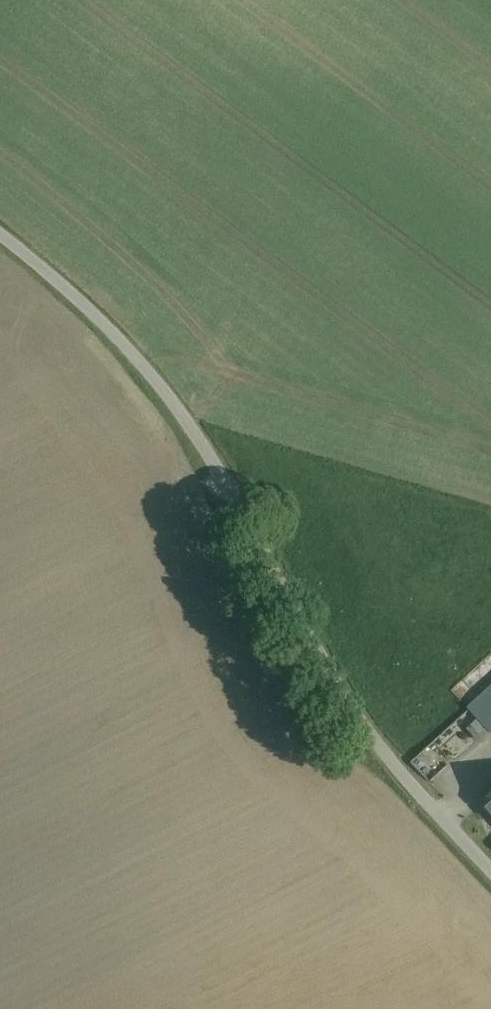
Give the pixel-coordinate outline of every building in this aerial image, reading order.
[(469,708),(490,732),(490,688),(469,708)]
